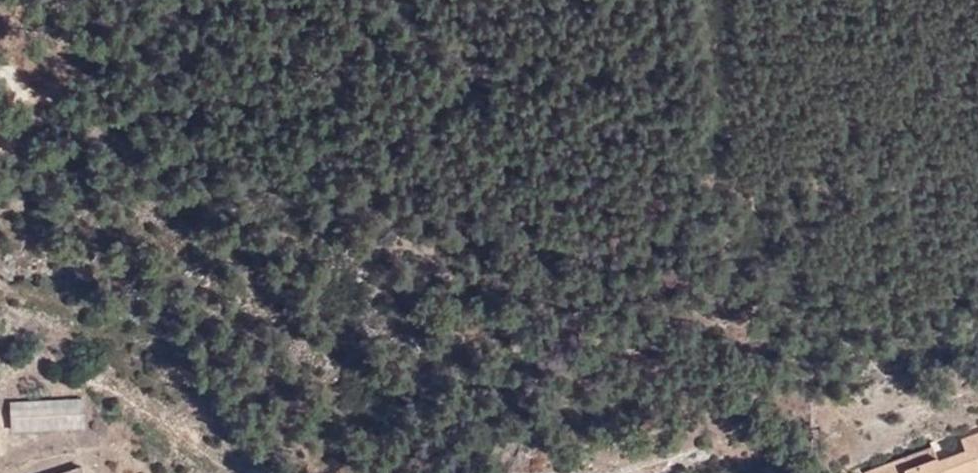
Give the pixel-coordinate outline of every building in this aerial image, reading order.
[(83,406),(10,409),(12,434),(84,431),(83,406)] [(963,441),(967,451),(944,459),(938,444),(869,470),(870,472),(977,472),(977,435),(963,441)]
